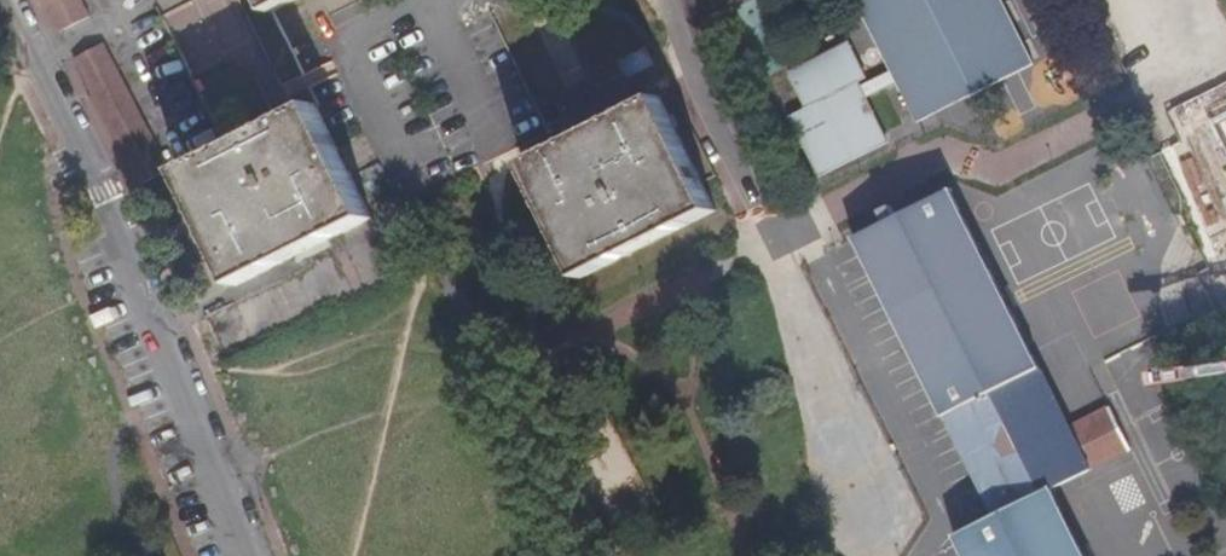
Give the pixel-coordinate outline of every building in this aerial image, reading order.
[(64,32),(92,16),(84,0),(45,0),(64,32)] [(159,16),(192,79),(226,62),(195,0),(189,0),(159,16)] [(271,12),(295,0),(265,0),(271,12)] [(1036,62),(1004,0),(857,0),(919,121),(1036,62)] [(821,176),(891,142),(860,80),(868,75),(849,39),(788,72),(806,107),(789,116),(821,176)] [(140,187),(172,170),(106,43),(74,58),(140,187)] [(719,212),(660,96),(524,165),(581,280),(719,212)] [(346,230),(373,216),(316,103),(180,170),(239,284),(346,230)] [(855,238),(854,239),(944,416),(945,416),(995,515),(1052,487),(1091,468),(1092,471),(1130,452),(1129,450),(1131,450),(1110,407),(1108,408),(1107,406),(1069,425),(952,189),(855,238)] [(300,264),(313,299),(362,281),(350,246),(300,264)] [(350,255),(352,284),(377,283),(375,254),(350,255)] [(1052,487),(995,515),(954,535),(965,555),(1087,555),(1052,487)]
